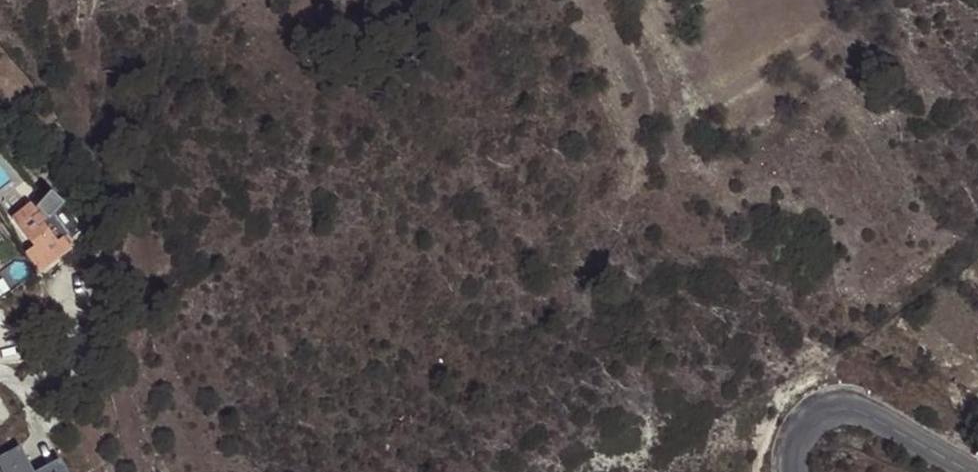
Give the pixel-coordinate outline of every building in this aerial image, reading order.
[(30,248),(24,253),(38,270),(65,248),(60,240),(77,226),(50,194),(29,212),(24,207),(9,221),(30,248)] [(0,459),(0,468),(2,471),(33,471),(21,448),(0,459)] [(61,462),(40,471),(66,471),(61,462)]
